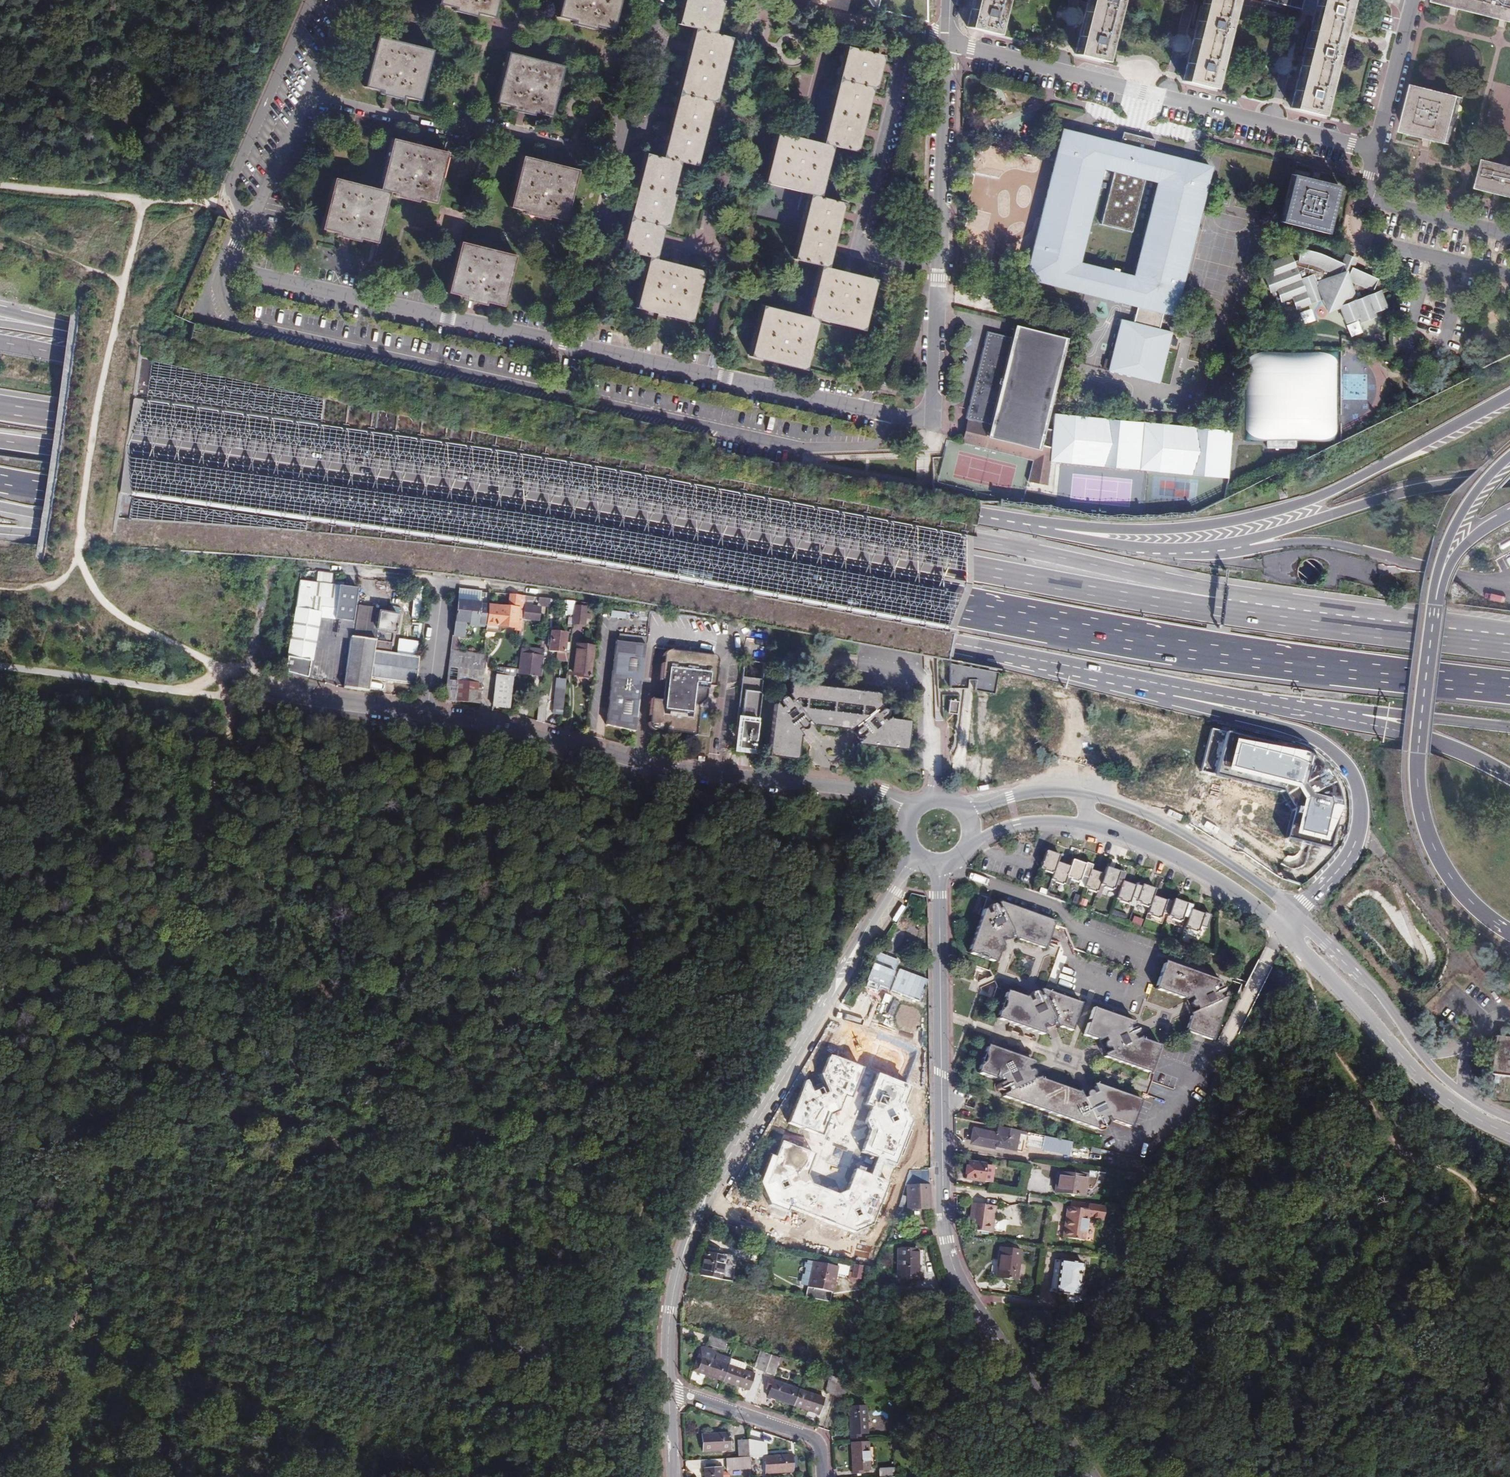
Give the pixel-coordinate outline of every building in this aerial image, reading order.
[(492,0),(436,0),(435,4),(488,16),(492,0)] [(609,30),(616,0),(558,0),(554,16),(609,30)] [(673,22),(691,26),(659,154),(642,150),(617,249),(647,256),(634,307),(687,320),(699,271),(653,259),(677,160),(696,165),(728,37),(710,32),(718,0),(679,0),(673,22)] [(914,0),(866,0),(866,1),(873,12),(909,21),(914,0)] [(1006,0),(974,0),(967,27),(997,34),(1006,0)] [(1118,0),(1089,0),(1076,54),(1104,61),(1118,0)] [(1213,89),(1235,0),(1204,0),(1183,82),(1213,89)] [(1301,10),(1304,0),(1262,0),(1301,10)] [(1321,115),(1351,0),(1318,0),(1291,108),(1321,115)] [(1437,3),(1453,8),(1503,20),(1509,22),(1509,0),(1437,0),(1437,3)] [(359,87),(415,101),(428,48),(372,34),(359,87)] [(862,330),(875,278),(826,266),(842,201),(819,196),(830,147),(856,153),(872,88),(875,88),(883,53),(845,43),(820,144),(774,132),(762,182),(807,193),(791,259),(817,265),(805,315),(759,303),(746,356),(804,370),(817,319),(862,330)] [(547,118),(560,63),(504,49),(490,105),(547,118)] [(1426,140),(1450,146),(1462,98),(1416,86),(1403,134),(1424,139),(1426,140)] [(1159,383),(1172,332),(1159,329),(1163,312),(1172,314),(1210,166),(1063,131),(1025,279),(1138,306),(1134,323),(1120,319),(1107,370),(1159,383)] [(329,176),(315,231),(371,244),(384,192),(432,203),(445,150),(387,136),(374,187),(329,176)] [(560,224),(574,168),(518,154),(504,209),(560,224)] [(1505,166),(1487,161),(1481,189),(1509,196),(1509,167),(1505,166)] [(1144,179),(1113,171),(1101,225),(1131,232),(1144,179)] [(1282,218),(1328,229),(1339,182),(1293,171),(1282,218)] [(500,310),(513,254),(457,240),(443,296),(500,310)] [(1301,278),(1288,255),(1269,264),(1272,275),(1262,278),(1268,296),(1276,293),(1281,304),(1290,300),(1295,311),(1321,302),(1328,316),(1338,311),(1343,325),(1356,320),(1357,325),(1376,319),(1375,314),(1386,311),(1380,292),(1357,301),(1350,283),(1369,291),(1374,280),(1353,271),(1357,260),(1345,254),(1343,264),(1299,250),(1299,263),(1335,275),(1317,280),(1314,274),(1301,278)] [(1313,323),(1308,311),(1297,315),(1301,326),(1313,323)] [(986,432),(1040,445),(1066,344),(1013,330),(1011,337),(991,332),(981,372),(969,418),(989,423),(986,432)] [(1266,440),(1266,449),(1296,449),(1296,440),(1336,440),(1337,354),(1247,352),(1245,439),(1266,440)] [(1058,416),(1054,416),(1048,463),(1059,464),(1147,473),(1229,480),(1233,432),(1226,432),(1058,416)] [(279,670),(300,676),(304,659),(306,659),(315,605),(330,607),(330,615),(349,617),(353,586),(295,579),(279,670)] [(421,617),(423,586),(413,585),(412,616),(421,617)] [(476,588),(454,585),(453,598),(475,600),(476,588)] [(494,624),(519,628),(521,615),(522,599),(523,593),(507,591),(506,605),(484,603),(481,628),(494,629),(494,624)] [(453,598),(450,619),(463,620),(463,623),(472,624),(475,600),(453,598)] [(522,599),(521,615),(535,617),(537,605),(529,604),(529,600),(522,599)] [(572,601),(570,614),(580,615),(581,602),(572,601)] [(347,634),(338,686),(364,690),(366,676),(412,683),(416,654),(388,650),(393,613),(384,613),(382,610),(375,610),(375,612),(374,612),(373,620),(367,619),(365,628),(372,629),(370,638),(347,634)] [(563,632),(549,630),(547,648),(562,650),(563,632)] [(574,666),(590,668),(593,638),(577,636),(574,666)] [(603,723),(634,726),(644,642),(613,638),(603,723)] [(709,646),(661,642),(659,644),(656,647),(655,671),(662,672),(660,696),(646,694),(643,721),(644,725),(646,726),(689,731),(691,703),(690,701),(689,700),(690,677),(712,678),(715,650),(712,647),(709,646)] [(529,669),(539,669),(542,643),(538,643),(538,649),(529,648),(529,644),(519,643),(517,664),(529,666),(529,669)] [(447,648),(442,697),(473,700),(478,652),(447,648)] [(763,664),(742,661),(740,680),(761,682),(763,664)] [(998,674),(953,663),(953,688),(966,688),(967,680),(975,680),(975,690),(994,694),(998,674)] [(501,674),(492,674),(489,703),(508,706),(511,676),(501,674)] [(905,728),(908,726),(909,716),(891,715),(888,712),(882,716),(880,714),(876,715),(873,711),(875,708),(873,705),(879,701),(879,689),(789,678),(788,687),(784,690),(789,696),(787,698),(788,701),(786,704),(782,704),(779,702),(778,703),(773,697),(767,752),(796,756),(798,732),(800,731),(795,726),(798,723),(802,725),(804,724),(806,721),(804,718),(807,716),(810,721),(848,725),(852,722),(855,724),(854,727),(856,732),(860,731),(861,733),(856,737),(858,740),(906,745),(907,736),(904,733),(905,728)] [(761,682),(740,680),(734,727),(738,732),(737,742),(737,743),(738,743),(738,744),(739,745),(740,746),(741,746),(742,746),(743,747),(745,747),(746,746),(747,746),(748,746),(749,745),(753,750),(761,682)] [(537,687),(533,715),(542,717),(545,688),(537,687)] [(956,704),(948,703),(946,715),(954,716),(956,704)] [(1306,755),(1213,730),(1202,770),(1281,790),(1293,808),(1285,841),(1307,846),(1329,851),(1339,808),(1327,772),(1306,755)] [(1056,871),(1060,860),(1062,853),(1049,849),(1042,867),(1056,871)] [(1075,857),(1072,864),(1069,875),(1082,879),(1084,873),(1088,861),(1075,857)] [(1072,864),(1060,860),(1056,871),(1054,878),(1067,882),(1069,875),(1072,864)] [(1094,863),(1088,861),(1084,873),(1090,875),(1093,866),(1094,863)] [(1108,865),(1107,870),(1103,882),(1115,886),(1117,881),(1121,869),(1108,865)] [(1107,870),(1093,866),(1090,875),(1087,885),(1100,889),(1103,882),(1107,870)] [(1128,871),(1121,869),(1117,881),(1124,883),(1125,878),(1128,871)] [(1138,882),(1125,878),(1124,883),(1119,896),(1132,900),(1134,894),(1138,882)] [(1145,881),(1144,884),(1140,896),(1139,898),(1153,903),(1157,893),(1159,885),(1145,881)] [(1144,884),(1138,882),(1134,894),(1140,896),(1144,884)] [(1169,897),(1157,893),(1153,903),(1151,911),(1163,915),(1166,909),(1169,897)] [(1185,911),(1189,899),(1176,895),(1175,899),(1171,910),(1170,913),(1183,917),(1185,911)] [(1169,897),(1166,909),(1171,910),(1175,899),(1169,897)] [(1059,919),(1005,898),(1002,900),(1005,904),(1003,905),(1000,900),(997,900),(994,901),(992,904),(994,909),(992,910),(990,906),(987,908),(971,950),(979,953),(985,952),(989,954),(992,958),(999,961),(1005,945),(1007,944),(1004,935),(1004,934),(1013,937),(1015,935),(1015,931),(1017,930),(1020,938),(1022,937),(1049,947),(1059,919)] [(1185,911),(1191,913),(1194,906),(1195,901),(1189,899),(1185,911)] [(1201,927),(1202,921),(1206,910),(1194,906),(1191,913),(1188,923),(1201,927)] [(1213,912),(1208,910),(1206,910),(1202,921),(1209,923),(1213,912)] [(1110,915),(1100,912),(1098,918),(1108,921),(1110,915)] [(1040,957),(1027,953),(1023,965),(1035,970),(1040,957)] [(1171,959),(1161,987),(1190,999),(1195,996),(1197,998),(1195,1002),(1195,1005),(1198,1007),(1201,1007),(1201,1009),(1195,1012),(1196,1015),(1190,1030),(1218,1040),(1232,1001),(1234,996),(1228,997),(1226,994),(1232,991),(1232,987),(1231,985),(1223,987),(1222,983),(1226,981),(1226,980),(1171,959)] [(1085,1002),(1050,989),(1044,992),(1046,993),(1043,995),(1042,993),(1035,997),(1035,998),(1034,999),(1031,993),(1027,995),(1010,989),(1007,996),(1008,1001),(1007,1005),(1003,1009),(1000,1017),(1045,1034),(1049,1031),(1045,1025),(1047,1023),(1051,1027),(1055,1025),(1056,1019),(1058,1019),(1061,1026),(1063,1025),(1076,1030),(1085,1002)] [(1098,1006),(1087,1034),(1099,1038),(1100,1041),(1106,1038),(1108,1040),(1106,1046),(1108,1048),(1113,1048),(1114,1051),(1108,1053),(1109,1056),(1154,1073),(1163,1045),(1146,1038),(1145,1035),(1140,1038),(1138,1035),(1144,1031),(1144,1028),(1142,1026),(1135,1027),(1134,1024),(1139,1023),(1138,1021),(1098,1006)] [(1503,1036),(1498,1074),(1509,1075),(1509,1037),(1503,1036)] [(1036,1060),(991,1044),(988,1051),(988,1057),(984,1064),(983,1064),(980,1071),(999,1078),(999,1080),(1004,1078),(1005,1081),(1000,1083),(1000,1087),(1003,1089),(1009,1089),(1010,1092),(1006,1094),(1007,1096),(1096,1129),(1100,1128),(1098,1123),(1100,1122),(1103,1127),(1107,1127),(1111,1123),(1108,1119),(1111,1117),(1113,1122),(1117,1120),(1135,1127),(1145,1099),(1100,1082),(1096,1084),(1100,1092),(1098,1092),(1094,1089),(1091,1090),(1089,1091),(1089,1096),(1087,1097),(1083,1090),(1080,1092),(1045,1078),(1044,1076),(1036,1079),(1035,1077),(1037,1073),(1036,1070),(1031,1068),(1030,1066),(1038,1063),(1036,1060)] [(838,1056),(830,1053),(824,1070),(822,1071),(823,1076),(821,1077),(818,1072),(815,1071),(812,1072),(811,1075),(812,1080),(809,1081),(807,1078),(804,1080),(788,1120),(816,1132),(824,1115),(821,1108),(823,1107),(826,1109),(830,1109),(831,1107),(832,1103),(834,1103),(837,1110),(841,1109),(858,1064),(849,1061),(847,1062),(841,1059),(838,1056)] [(892,1077),(884,1074),(867,1119),(868,1122),(876,1119),(877,1120),(874,1123),(875,1128),(880,1129),(881,1132),(873,1135),(874,1139),(855,1185),(853,1186),(856,1195),(843,1201),(840,1192),(836,1193),(811,1184),(810,1180),(802,1184),(800,1183),(802,1181),(803,1176),(800,1173),(796,1173),(796,1171),(804,1168),(803,1165),(809,1151),(781,1139),(764,1182),(765,1184),(770,1182),(771,1185),(767,1187),(767,1191),(768,1193),(771,1194),(775,1193),(776,1196),(771,1198),(773,1201),(853,1232),(857,1231),(855,1227),(858,1225),(860,1230),(864,1230),(867,1228),(867,1225),(866,1222),(868,1222),(870,1226),(872,1225),(897,1163),(913,1121),(912,1119),(907,1121),(906,1118),(910,1115),(910,1111),(908,1109),(903,1111),(901,1108),(905,1106),(905,1104),(913,1085),(905,1081),(901,1084),(893,1080),(892,1077)] [(1156,1081),(1152,1080),(1147,1093),(1151,1095),(1156,1081)] [(995,1101),(981,1096),(976,1111),(989,1116),(995,1101)] [(1018,1155),(1021,1135),(1008,1133),(1008,1137),(998,1136),(997,1132),(979,1129),(977,1144),(1005,1149),(1005,1153),(1018,1155)] [(1038,1137),(1021,1135),(1018,1155),(1032,1157),(1034,1145),(1037,1146),(1038,1137)] [(1041,1148),(1065,1153),(1068,1141),(1043,1136),(1041,1148)] [(983,1181),(986,1164),(969,1162),(966,1178),(983,1181)] [(991,1165),(986,1164),(983,1181),(988,1181),(991,1165)] [(1098,1180),(1104,1181),(1105,1175),(1077,1171),(1077,1178),(1060,1175),(1058,1192),(1088,1197),(1089,1189),(1095,1190),(1098,1180)] [(1099,1190),(1104,1181),(1098,1180),(1095,1190),(1089,1189),(1088,1197),(1094,1198),(1098,1194),(1096,1192),(1099,1190)] [(909,1209),(931,1208),(930,1184),(908,1186),(909,1209)] [(995,1206),(973,1203),(971,1213),(974,1214),(972,1230),(988,1232),(991,1216),(994,1216),(995,1206)] [(1108,1220),(1110,1207),(1093,1204),(1092,1209),(1075,1207),(1071,1207),(1071,1215),(1073,1215),(1072,1223),(1070,1223),(1068,1238),(1089,1241),(1092,1218),(1108,1220)] [(1024,1252),(1003,1248),(1000,1267),(995,1267),(993,1278),(1020,1282),(1024,1252)] [(923,1249),(898,1251),(899,1279),(917,1279),(916,1268),(923,1268),(923,1249)] [(703,1251),(698,1274),(719,1278),(723,1255),(703,1251)] [(1085,1263),(1063,1259),(1058,1291),(1080,1294),(1085,1263)] [(804,1297),(829,1302),(836,1267),(813,1262),(807,1290),(805,1290),(804,1297)] [(872,1270),(865,1269),(863,1276),(859,1275),(858,1281),(860,1284),(864,1285),(864,1286),(868,1286),(872,1270)] [(728,1341),(710,1334),(706,1343),(724,1350),(728,1341)] [(693,1370),(722,1379),(730,1357),(714,1352),(712,1348),(704,1346),(700,1347),(693,1370)] [(758,1369),(767,1372),(773,1356),(764,1353),(758,1369)] [(773,1356),(767,1372),(775,1375),(782,1359),(773,1356)] [(730,1357),(722,1379),(750,1389),(755,1373),(744,1370),(746,1365),(742,1361),(730,1357)] [(826,1393),(834,1395),(839,1378),(831,1375),(826,1393)] [(768,1396),(795,1405),(800,1389),(769,1378),(765,1389),(769,1390),(768,1396)] [(839,1378),(834,1395),(842,1398),(848,1380),(839,1378)] [(800,1389),(795,1405),(821,1414),(827,1398),(800,1389)] [(867,1436),(866,1405),(848,1406),(850,1437),(867,1436)] [(727,1448),(725,1432),(700,1433),(701,1449),(727,1448)] [(735,1437),(737,1456),(748,1455),(746,1441),(746,1436),(735,1437)] [(746,1441),(748,1455),(748,1457),(766,1456),(765,1441),(746,1441)] [(868,1442),(850,1442),(851,1470),(869,1470),(868,1442)] [(790,1472),(789,1456),(763,1458),(765,1474),(790,1472)] [(704,1476),(722,1476),(721,1467),(703,1468),(704,1476)] [(878,1476),(879,1476),(893,1476),(893,1467),(877,1468),(878,1476)]
